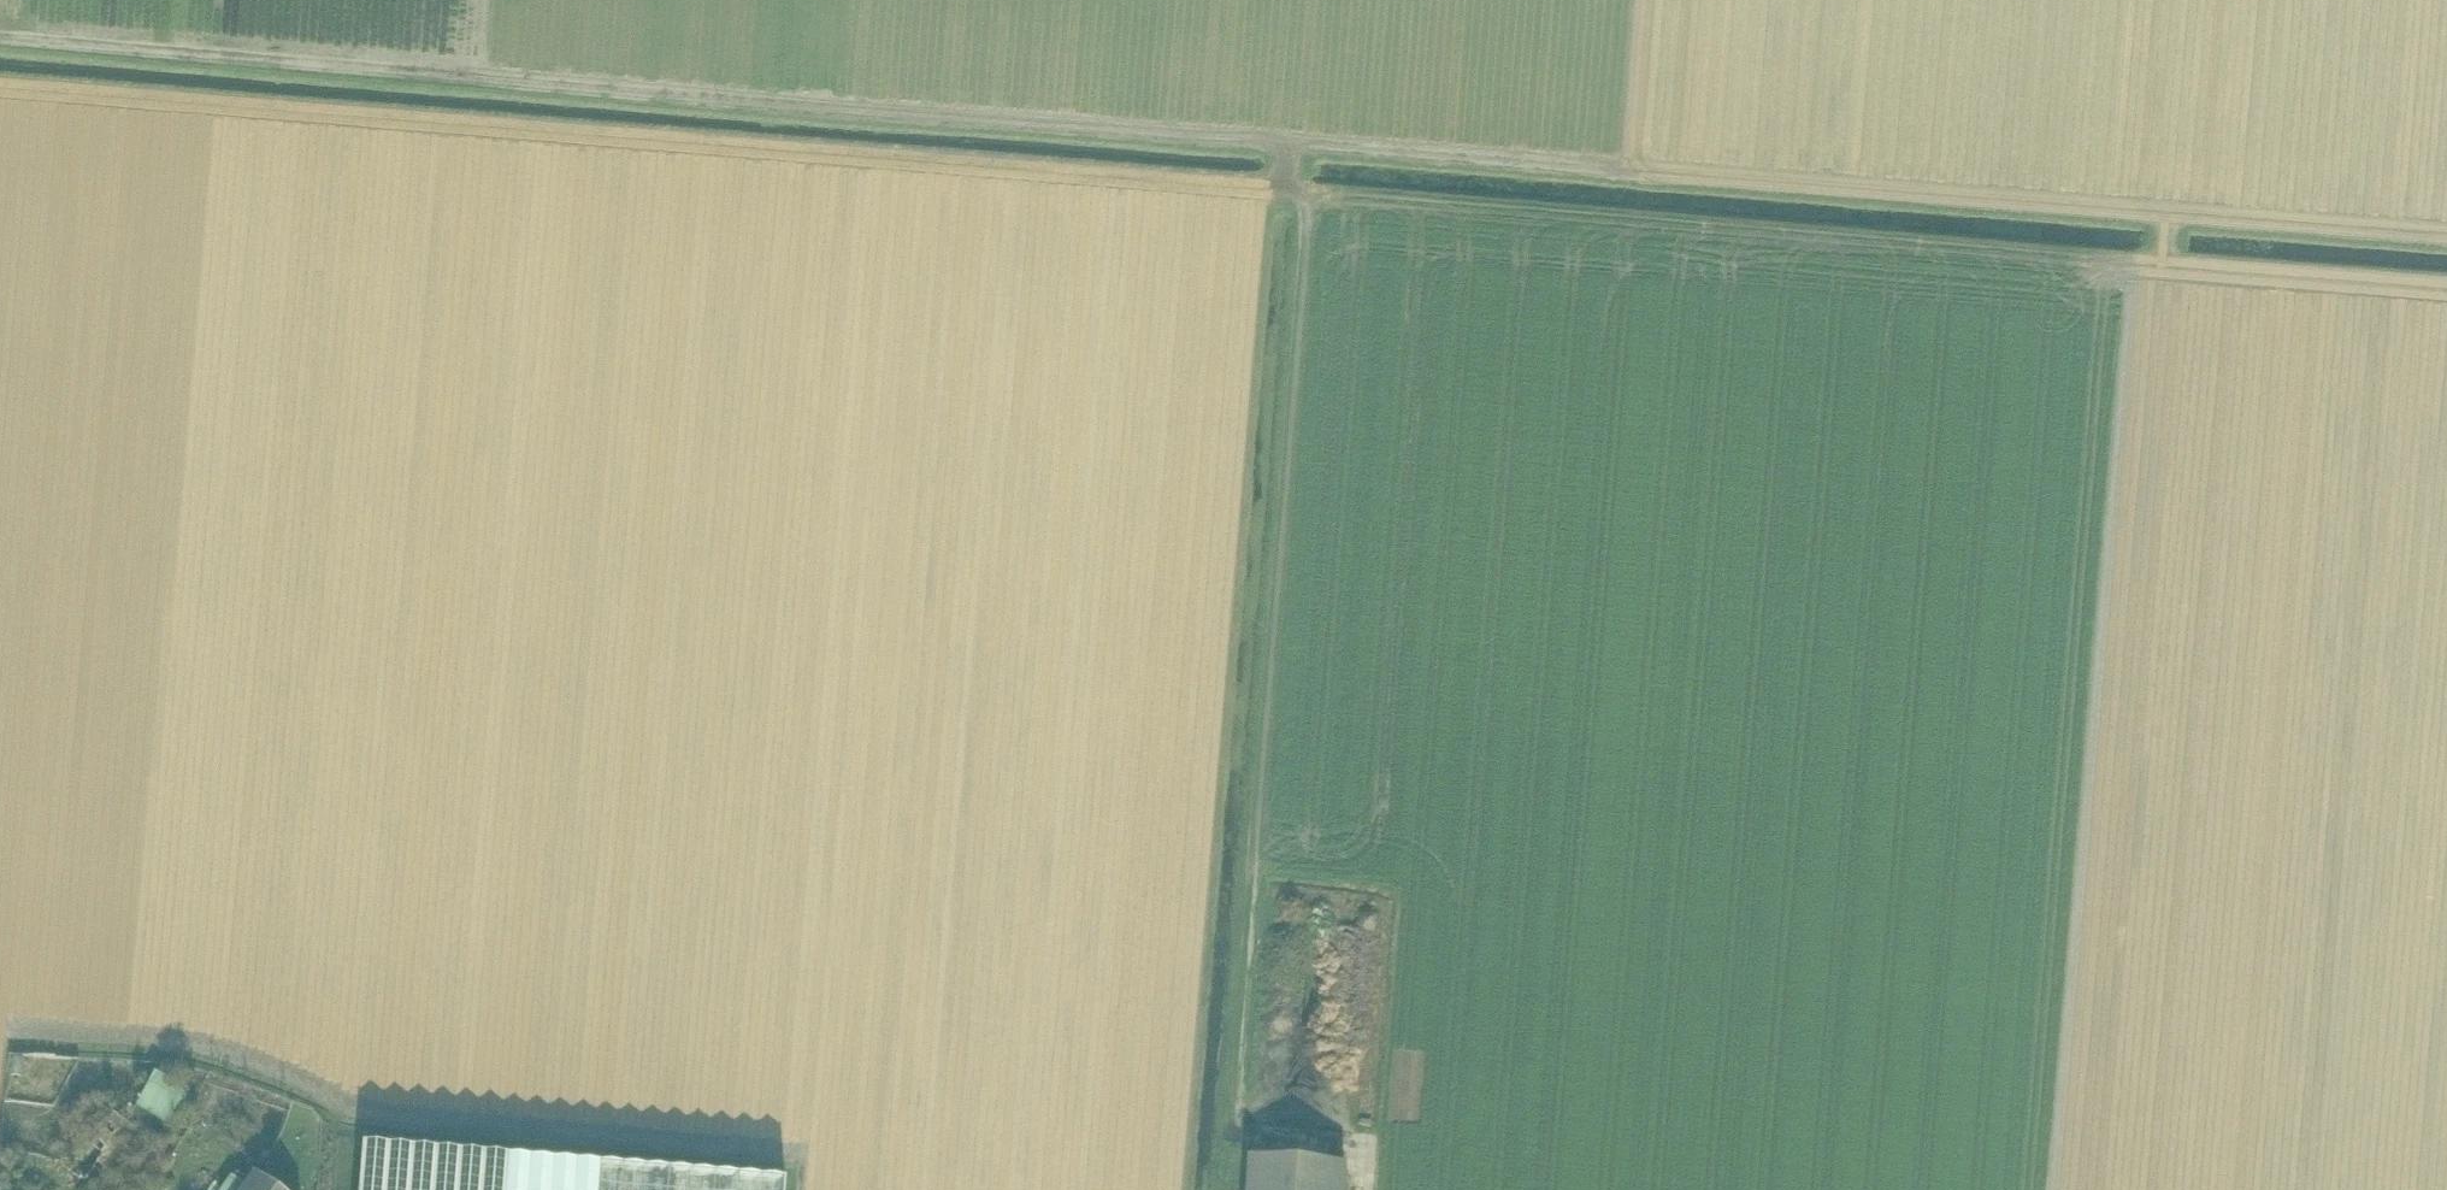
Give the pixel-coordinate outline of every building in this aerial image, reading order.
[(192,1095),(155,1076),(140,1106),(175,1125),(179,1118),(183,1121),(187,1114),(182,1112),(192,1095)] [(787,1184),(364,1149),(361,1189),(786,1189),(787,1184)] [(1346,1167),(1250,1159),(1247,1189),(1345,1189),(1346,1167)] [(256,1176),(246,1189),(275,1189),(256,1176)]
